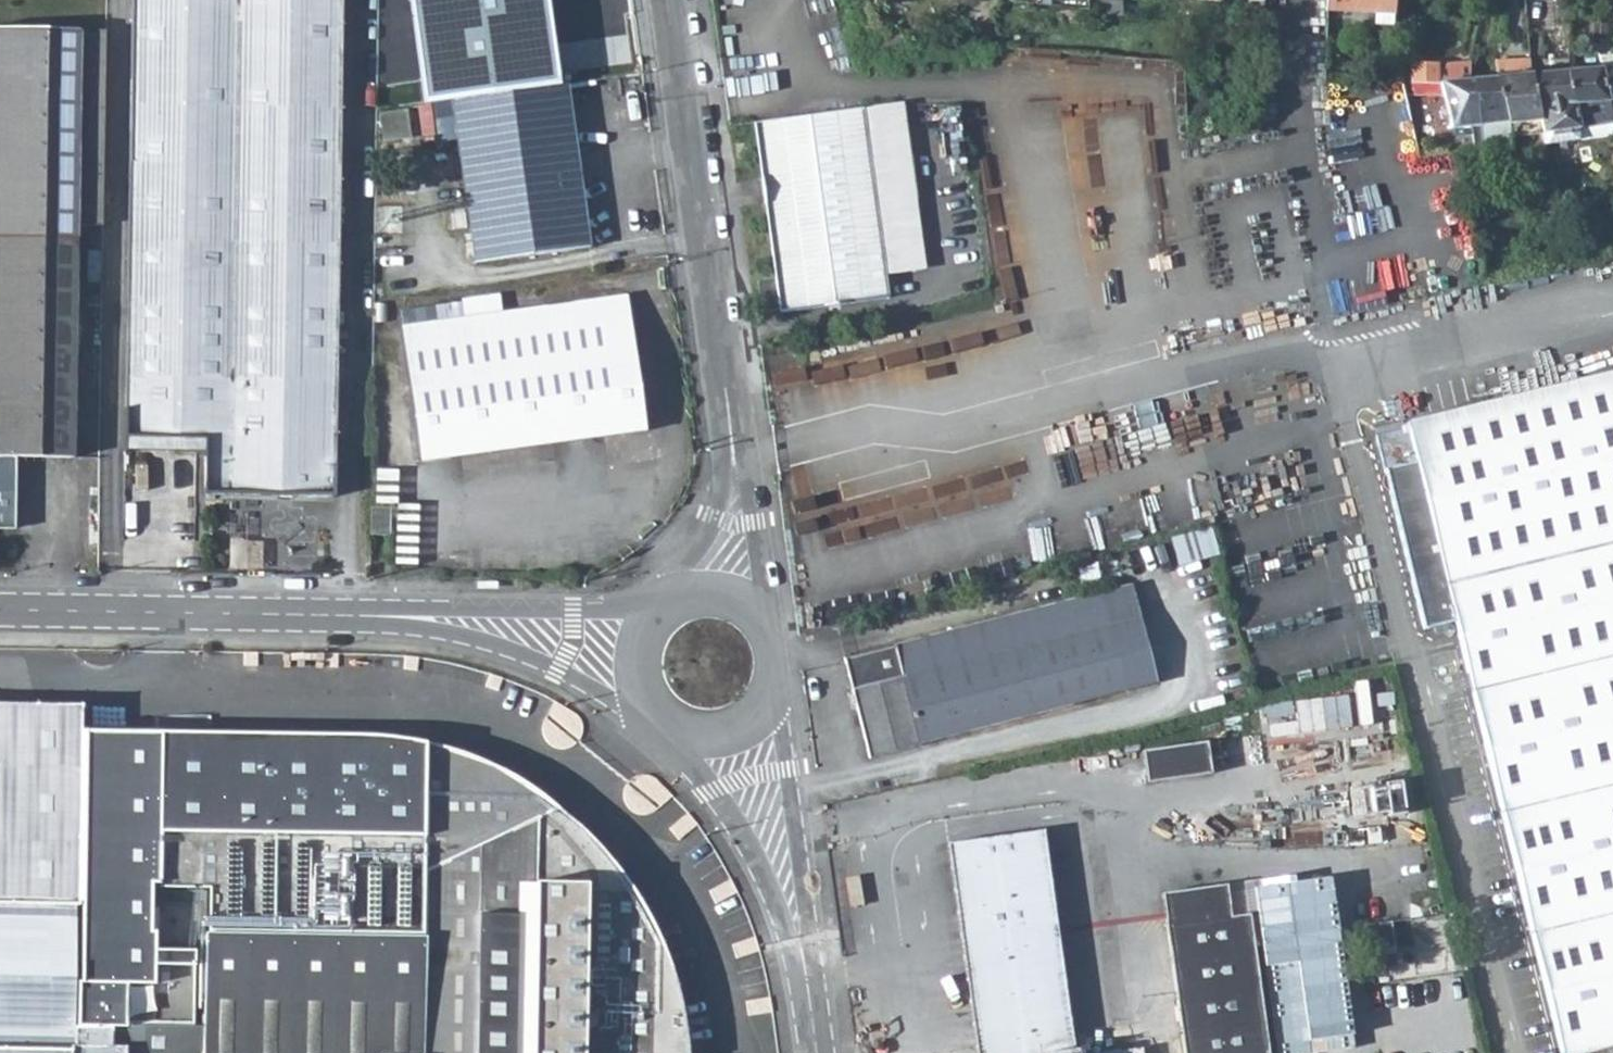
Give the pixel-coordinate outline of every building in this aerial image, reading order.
[(347,219),(351,0),(136,0),(128,436),(202,437),(201,492),(331,494),(332,430),(344,430),(345,410),(333,410),(336,219),(347,219)] [(452,104),(568,88),(556,0),(438,0),(452,104)] [(1392,0),(1326,0),(1326,11),(1372,12),(1371,22),(1391,23),(1392,0)] [(12,528),(14,457),(69,456),(74,225),(104,225),(104,186),(107,30),(0,28),(0,528),(12,528)] [(1601,51),(1599,51),(1602,67),(1612,65),(1612,50),(1601,51)] [(1540,130),(1533,74),(1532,57),(1507,60),(1509,76),(1499,77),(1507,123),(1508,128),(1509,134),(1540,130)] [(1410,73),(1401,73),(1401,83),(1439,83),(1455,146),(1482,140),(1472,80),(1469,60),(1410,62),(1410,73)] [(1495,61),(1499,77),(1509,76),(1507,60),(1495,61)] [(1602,67),(1612,120),(1612,65),(1602,67)] [(1577,127),(1612,122),(1612,120),(1602,67),(1570,69),(1577,127)] [(1401,69),(1386,69),(1386,83),(1401,83),(1401,73),(1401,69)] [(1561,141),(1612,133),(1612,122),(1577,127),(1570,69),(1533,74),(1540,130),(1543,143),(1561,141)] [(1472,80),(1482,139),(1509,134),(1508,128),(1507,123),(1499,77),(1472,80)] [(474,267),(590,249),(568,88),(452,104),(474,267)] [(765,125),(758,126),(759,129),(783,308),(784,316),(892,301),(888,275),(928,269),(906,106),(893,105),(863,110),(793,121),(765,125)] [(417,465),(644,435),(626,298),(399,328),(417,465)] [(1372,428),(1420,622),(1451,614),(1560,1052),(1580,1052),(1612,1045),(1612,367),(1372,428)] [(385,538),(386,510),(369,510),(368,538),(385,538)] [(1098,593),(1122,687),(1154,679),(1129,585),(1098,593)] [(917,740),(1042,708),(1122,687),(1098,593),(847,656),(841,657),(848,686),(865,757),(919,745),(917,740)] [(685,1045),(678,1002),(666,960),(648,919),(626,882),(599,847),(557,808),(482,767),(425,749),(368,742),(159,738),(156,949),(202,950),(200,1030),(103,1028),(75,1028),(77,907),(80,905),(83,704),(0,703),(0,1052),(686,1052),(685,1045)] [(1142,783),(1207,774),(1202,742),(1138,752),(1142,783)] [(1041,826),(947,840),(975,1052),(1072,1052),(1041,826)] [(1224,884),(1161,892),(1166,925),(1228,915),(1224,884)] [(1248,913),(1228,915),(1166,925),(1183,1052),(1268,1052),(1248,913)]
